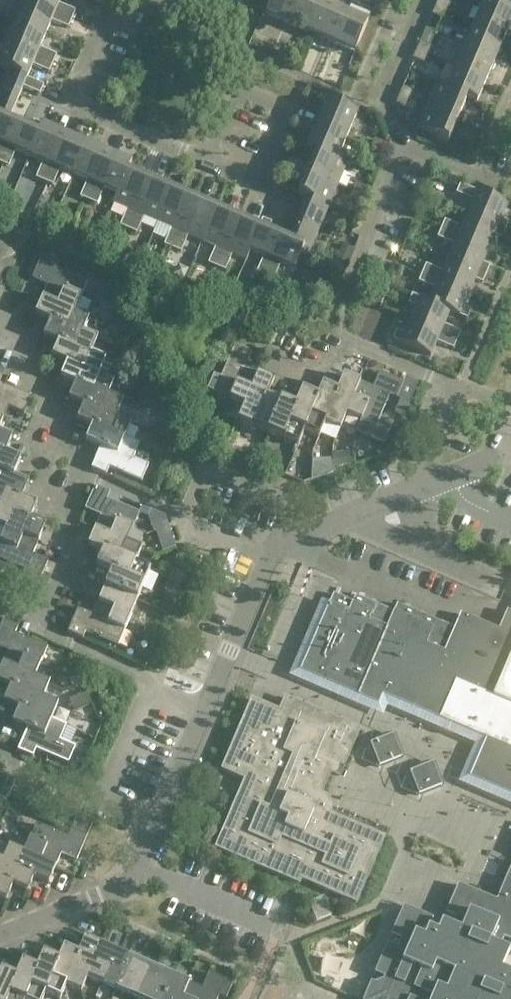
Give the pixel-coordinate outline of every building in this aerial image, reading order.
[(72,19),(28,0),(24,0),(15,21),(46,34),(52,20),(68,27),(72,19)] [(72,19),(75,11),(59,3),(60,0),(28,0),(72,19)] [(297,0),(271,0),(265,14),(287,23),(297,0)] [(309,33),(322,2),(317,0),(297,0),(287,23),(309,33)] [(446,11),(450,3),(444,0),(438,0),(435,6),(446,11)] [(484,1),(505,10),(505,9),(509,0),(481,0),(484,1)] [(484,1),(474,23),(505,36),(510,22),(510,12),(505,9),(505,10),(484,1)] [(309,33),(332,43),(346,12),(322,2),(309,33)] [(443,19),(446,11),(435,6),(431,14),(443,19)] [(332,43),(355,52),(368,22),(346,12),(332,43)] [(40,47),(46,34),(15,21),(6,43),(53,63),(57,55),(40,47)] [(496,58),(505,36),(474,23),(465,44),(496,58)] [(260,27),(255,47),(264,49),(268,28),(260,27)] [(416,50),(427,55),(431,47),(420,42),(416,50)] [(6,69),(27,78),(33,64),(49,72),(53,63),(6,43),(0,56),(0,68),(6,70),(6,69)] [(486,80),(496,58),(465,44),(456,66),(486,80)] [(416,50),(412,58),(424,63),(427,55),(416,50)] [(446,89),(467,98),(476,102),(486,80),(456,66),(446,89)] [(6,69),(6,70),(0,83),(0,118),(8,122),(23,86),(40,94),(44,85),(27,78),(6,69)] [(467,98),(446,89),(436,84),(427,107),(457,120),(467,98)] [(399,95),(410,100),(414,91),(403,87),(399,95)] [(407,108),(410,100),(399,95),(395,103),(407,108)] [(356,114),(326,101),(316,125),(346,138),(356,114)] [(457,120),(427,107),(417,129),(448,142),(457,120)] [(16,125),(8,122),(0,118),(0,162),(16,125)] [(29,155),(42,125),(34,121),(30,131),(16,125),(0,162),(0,163),(8,166),(16,150),(29,155)] [(35,178),(44,181),(64,134),(42,125),(29,155),(43,161),(35,178)] [(316,151),(316,150),(337,159),(346,138),(316,125),(306,147),(316,151)] [(60,168),(73,174),(86,144),(64,134),(44,181),(53,185),(60,168)] [(374,139),(370,148),(382,152),(385,144),(374,139)] [(80,197),(88,200),(108,153),(86,144),(73,174),(87,180),(80,197)] [(382,152),(370,148),(367,156),(378,161),(382,152)] [(337,159),(316,150),(316,151),(307,173),(337,186),(347,163),(337,159)] [(117,193),(126,173),(127,173),(131,163),(108,153),(88,200),(97,204),(104,187),(117,193)] [(369,163),(366,171),(377,175),(380,168),(369,163)] [(126,173),(117,193),(112,203),(127,209),(120,226),(128,229),(148,182),(127,173),(126,173)] [(297,195),(307,199),(328,208),(337,186),(307,173),(297,195)] [(33,179),(30,188),(36,191),(40,182),(33,179)] [(144,216),(157,222),(170,192),(148,182),(128,229),(136,233),(144,216)] [(355,183),(352,191),(363,196),(367,188),(355,183)] [(456,193),(472,200),(467,213),(505,230),(508,221),(501,218),(507,204),(459,184),(456,193)] [(363,196),(352,191),(348,200),(360,205),(363,196)] [(164,244),(172,248),(192,201),(170,192),(157,222),(171,228),(164,244)] [(288,243),(309,252),(328,208),(307,199),(288,243)] [(188,235),(201,241),(214,211),(192,201),(172,248),(181,252),(188,235)] [(208,263),(216,267),(237,220),(214,211),(201,241),(215,247),(208,263)] [(342,213),(339,222),(350,227),(354,218),(342,213)] [(501,238),(505,230),(467,213),(461,227),(444,220),(441,228),(488,249),(493,235),(501,238)] [(258,229),(250,250),(263,256),(256,272),(265,276),(280,239),(267,233),(271,223),(262,219),(258,229)] [(250,250),(258,229),(237,220),(216,267),(225,271),(232,254),(246,260),(250,250)] [(482,262),(488,249),(441,228),(437,237),(454,244),(448,258),(486,274),(489,265),(482,262)] [(280,239),(265,276),(273,280),(280,263),(294,269),(298,261),(304,264),(309,252),(288,243),(280,239)] [(344,245),(338,260),(348,264),(354,250),(344,245)] [(42,298),(57,305),(63,290),(80,297),(87,282),(54,268),(57,261),(42,254),(32,278),(47,285),(42,298)] [(482,283),(486,274),(448,258),(442,271),(425,264),(422,273),(469,293),(474,279),(482,283)] [(449,311),(467,319),(470,310),(463,306),(469,293),(422,273),(418,281),(435,288),(429,301),(429,302),(449,311)] [(50,320),(66,328),(74,311),(80,297),(63,290),(57,305),(42,298),(35,314),(50,320)] [(377,291),(373,301),(380,304),(384,294),(377,291)] [(460,331),(444,324),(449,311),(429,302),(429,301),(412,294),(408,303),(415,306),(410,320),(457,340),(460,331)] [(74,311),(66,328),(50,320),(43,335),(58,341),(75,349),(82,332),(89,318),(74,311)] [(453,348),(457,340),(410,320),(404,333),(396,330),(392,339),(431,355),(436,341),(453,348)] [(82,332),(75,349),(58,341),(52,356),(66,362),(84,370),(91,353),(97,339),(82,332)] [(138,345),(127,349),(131,360),(142,355),(138,345)] [(229,399),(236,383),(251,390),(258,373),(244,367),(251,352),(234,345),(220,378),(213,374),(207,390),(229,399)] [(91,353),(84,370),(66,362),(60,377),(75,383),(92,391),(99,374),(105,360),(91,353)] [(359,382),(352,399),(366,405),(359,420),(360,420),(356,431),(381,441),(389,422),(379,418),(389,394),(396,398),(403,382),(379,372),(372,388),(359,382)] [(251,390),(236,383),(229,399),(243,405),(260,412),(267,395),(274,380),(258,373),(251,390)] [(99,374),(92,391),(75,383),(68,398),(83,404),(100,412),(107,395),(114,381),(99,374)] [(366,405),(352,399),(359,382),(343,375),(337,390),(329,407),(346,414),(359,420),(366,405)] [(2,421),(8,407),(23,414),(30,397),(0,384),(0,420),(2,421)] [(346,414),(329,407),(337,390),(322,384),(316,398),(308,416),(325,423),(340,429),(346,414)] [(287,424),(304,431),(319,437),(325,423),(308,416),(316,398),(301,392),(295,407),(287,424)] [(107,395),(100,412),(83,404),(77,419),(91,425),(109,433),(116,416),(122,402),(107,395)] [(267,395),(260,412),(243,405),(237,420),(267,433),(281,401),(267,395)] [(267,433),(298,446),(304,431),(287,424),(295,407),(281,401),(267,433)] [(117,454),(124,437),(130,423),(116,416),(109,433),(91,425),(85,440),(100,446),(117,454)] [(5,456),(11,441),(0,436),(0,454),(5,456)] [(218,436),(215,444),(224,448),(227,440),(218,436)] [(105,475),(108,467),(141,481),(148,465),(133,458),(139,444),(124,437),(117,454),(100,446),(90,468),(105,475)] [(161,445),(159,451),(170,453),(172,443),(166,442),(161,445)] [(261,449),(255,462),(268,468),(273,455),(261,449)] [(352,451),(333,454),(334,466),(353,463),(352,451)] [(13,477),(19,462),(5,456),(0,454),(0,471),(13,477)] [(294,468),(292,474),(301,478),(305,469),(300,466),(294,468)] [(13,477),(0,471),(0,500),(4,490),(22,498),(28,483),(13,477)] [(94,530),(110,537),(116,522),(132,529),(139,513),(106,499),(109,492),(94,486),(84,509),(100,516),(94,530)] [(13,511),(30,519),(36,504),(22,498),(4,490),(0,500),(0,525),(6,528),(13,511)] [(15,549),(22,534),(38,541),(45,525),(30,519),(13,511),(6,528),(0,541),(0,543),(15,549)] [(116,522),(110,537),(94,530),(87,545),(102,552),(119,559),(126,543),(132,529),(116,522)] [(168,527),(156,532),(162,551),(175,546),(168,527)] [(3,572),(7,563),(25,571),(22,578),(37,585),(48,561),(32,554),(38,541),(22,534),(15,549),(0,543),(0,570),(3,572)] [(126,543),(119,559),(102,552),(96,567),(110,573),(127,580),(135,564),(141,549),(126,543)] [(136,601),(149,570),(135,564),(127,580),(110,573),(104,587),(136,601)] [(499,608),(503,598),(465,583),(461,593),(499,608)] [(124,630),(136,601),(104,587),(98,602),(114,609),(108,623),(124,630)] [(486,739),(470,777),(510,795),(510,613),(506,611),(498,630),(460,614),(454,628),(397,603),(393,612),(355,595),(352,602),(333,593),(300,670),(375,703),(378,696),(379,693),(486,739)] [(67,632),(77,637),(82,639),(85,631),(117,645),(124,630),(108,623),(114,609),(98,602),(92,615),(77,609),(67,632)] [(47,648),(14,634),(17,627),(2,620),(0,626),(0,647),(8,650),(2,663),(17,670),(23,655),(40,662),(47,648)] [(148,626),(143,637),(154,642),(159,631),(148,626)] [(139,649),(135,658),(144,662),(147,653),(139,649)] [(34,677),(40,662),(23,655),(17,670),(2,663),(0,668),(0,682),(10,686),(27,694),(34,677)] [(75,662),(64,666),(71,686),(83,681),(75,662)] [(36,714),(43,698),(49,684),(34,677),(27,694),(10,686),(4,701),(18,707),(36,714)] [(85,693),(77,697),(81,706),(89,702),(85,693)] [(319,798),(320,795),(330,772),(335,774),(339,764),(343,766),(360,729),(285,697),(279,711),(258,702),(252,699),(222,769),(245,779),(215,848),(299,883),(301,879),(356,902),(384,837),(324,811),(325,809),(326,807),(323,800),(321,800),(321,799),(319,798)] [(51,719),(57,705),(43,698),(36,714),(18,707),(12,722),(27,728),(44,735),(51,719)] [(32,756),(35,749),(68,763),(75,747),(59,740),(66,725),(51,719),(44,735),(27,728),(17,750),(32,756)] [(379,767),(402,757),(392,734),(370,744),(379,767)] [(432,763),(409,771),(418,794),(441,785),(432,763)] [(6,801),(15,780),(2,774),(0,780),(0,799),(6,801)] [(71,830),(86,836),(92,822),(77,816),(71,830)] [(76,860),(86,836),(71,830),(67,837),(36,823),(29,840),(44,846),(39,860),(55,867),(61,854),(76,860)] [(16,869),(33,877),(48,883),(55,867),(39,860),(44,846),(29,840),(23,853),(16,869)] [(12,885),(27,891),(33,877),(16,869),(23,853),(8,846),(2,861),(0,866),(0,880),(12,885)] [(496,900),(458,884),(445,913),(455,918),(451,926),(441,922),(437,932),(429,928),(433,918),(403,906),(402,908),(390,935),(400,939),(396,948),(387,944),(374,974),(384,978),(382,980),(374,984),(370,982),(363,998),(510,998),(510,970),(499,964),(505,949),(498,946),(501,939),(510,943),(510,865),(496,900)] [(6,900),(12,885),(0,880),(0,897),(6,900)] [(308,902),(316,921),(331,915),(323,896),(308,902)] [(85,938),(78,952),(71,970),(86,977),(101,983),(108,966),(93,960),(100,944),(85,938)] [(129,957),(100,944),(93,960),(108,966),(101,983),(115,989),(129,957)] [(78,952),(63,946),(57,961),(49,979),(66,985),(80,991),(86,977),(71,970),(78,952)] [(42,955),(36,969),(28,986),(45,994),(58,998),(60,998),(66,985),(49,979),(57,961),(42,955)] [(129,957),(115,989),(130,995),(137,979),(152,986),(159,970),(129,957)] [(17,998),(43,998),(45,994),(28,986),(36,969),(21,963),(15,978),(8,995),(17,998)] [(139,998),(164,998),(173,976),(159,970),(152,986),(137,979),(130,995),(139,998)] [(8,995),(15,978),(0,971),(0,972),(0,998),(17,998),(8,995)] [(218,995),(226,998),(232,983),(208,973),(202,988),(188,982),(182,998),(183,998),(217,998),(218,995)] [(164,998),(183,998),(182,998),(188,982),(173,976),(164,998)]
